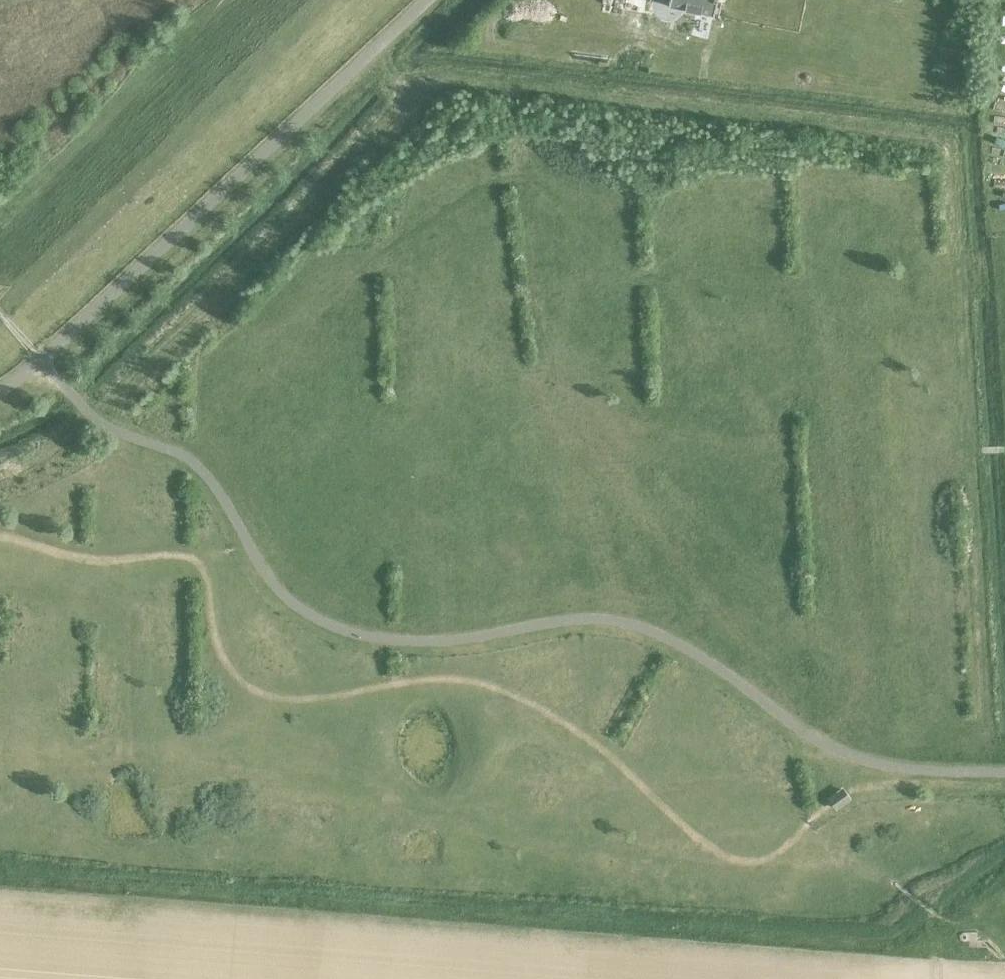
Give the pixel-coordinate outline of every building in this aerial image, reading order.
[(667,7),(712,16),(715,0),(669,0),(667,7)] [(976,943),(976,933),(961,932),(960,943),(976,943)]
